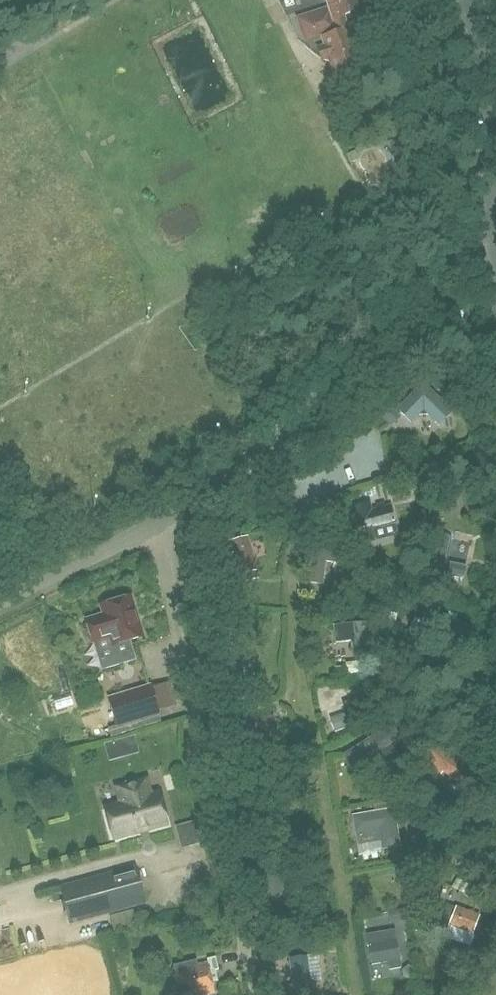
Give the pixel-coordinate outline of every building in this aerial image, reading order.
[(345,14),(365,7),(362,0),(324,0),(326,6),(295,16),(304,45),(320,39),(322,46),(316,48),(320,63),(327,61),(333,77),(362,67),(345,14)] [(360,158),(355,150),(346,154),(351,163),(360,158)] [(423,383),(398,409),(411,422),(424,409),(439,424),(451,411),(423,383)] [(382,418),(391,426),(401,416),(392,407),(382,418)] [(370,500),(352,505),(361,543),(371,540),(368,529),(396,521),(391,504),(372,509),(370,500)] [(460,541),(438,537),(431,572),(464,578),(466,564),(456,562),(460,541)] [(349,544),(310,540),(305,582),(324,584),(326,561),(346,563),(349,544)] [(103,614),(85,619),(93,642),(94,641),(102,668),(136,658),(130,639),(143,635),(131,596),(100,605),(103,614)] [(373,621),(333,624),(335,642),(350,641),(351,649),(356,649),(357,657),(376,655),(373,621)] [(109,698),(117,724),(158,712),(150,685),(109,698)] [(374,717),(366,693),(342,701),(346,712),(330,718),(334,731),(374,717)] [(279,745),(274,714),(226,722),(231,753),(279,745)] [(408,749),(393,723),(342,753),(351,769),(381,751),(387,761),(408,749)] [(133,735),(103,743),(107,760),(138,752),(133,735)] [(453,756),(434,743),(419,762),(439,776),(442,771),(463,786),(474,770),(453,756)] [(114,838),(167,823),(158,792),(150,794),(146,779),(117,787),(121,802),(105,807),(114,838)] [(395,807),(351,814),(357,853),(401,846),(395,807)] [(144,901),(134,866),(61,887),(70,922),(144,901)] [(480,915),(456,906),(448,924),(472,934),(480,915)] [(366,933),(367,943),(371,965),(388,962),(389,970),(402,968),(400,960),(395,929),(366,933)] [(312,992),(307,955),(288,957),(292,984),(287,984),(288,994),(312,992)] [(208,963),(198,965),(197,960),(173,965),(180,994),(205,994),(215,993),(210,971),(219,969),(217,961),(208,963)] [(224,994),(242,994),(239,981),(221,986),(224,994)]
